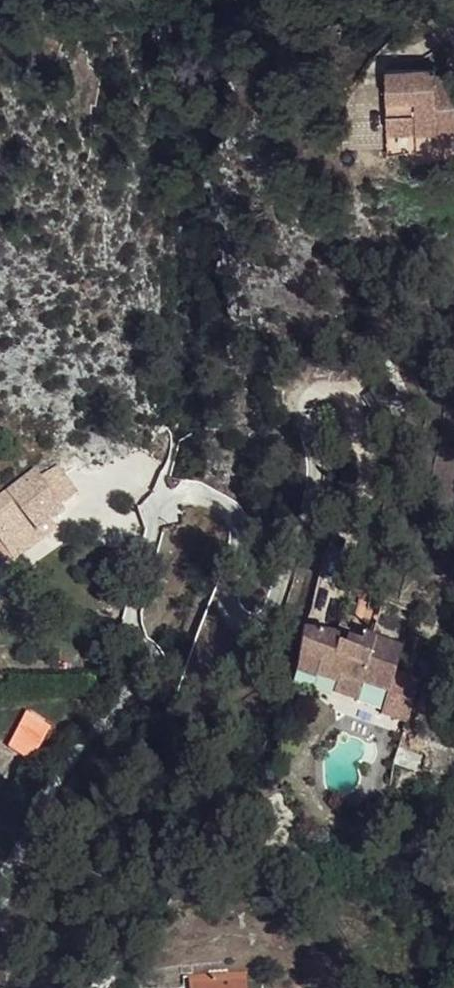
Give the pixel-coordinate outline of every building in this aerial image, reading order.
[(378,99),(407,97),(408,129),(453,128),(453,71),(428,72),(428,65),(378,66),(378,99)] [(378,99),(379,152),(453,140),(453,128),(408,129),(407,97),(378,99)] [(49,463),(32,475),(53,504),(70,491),(49,463)] [(20,483),(31,475),(27,469),(16,477),(20,483)] [(31,475),(20,483),(16,477),(0,489),(0,548),(8,558),(37,534),(32,529),(45,518),(56,509),(53,504),(32,475),(31,475)] [(32,529),(37,534),(49,524),(45,518),(32,529)] [(396,643),(356,631),(353,639),(339,636),(336,642),(330,640),(326,633),(294,630),(289,663),(283,683),(304,689),(308,676),(330,681),(325,701),(347,708),(355,681),(382,689),(396,643)] [(0,732),(23,746),(43,711),(20,698),(0,732)] [(434,838),(431,849),(438,852),(442,841),(434,838)] [(184,983),(185,987),(239,987),(237,974),(184,983)]
